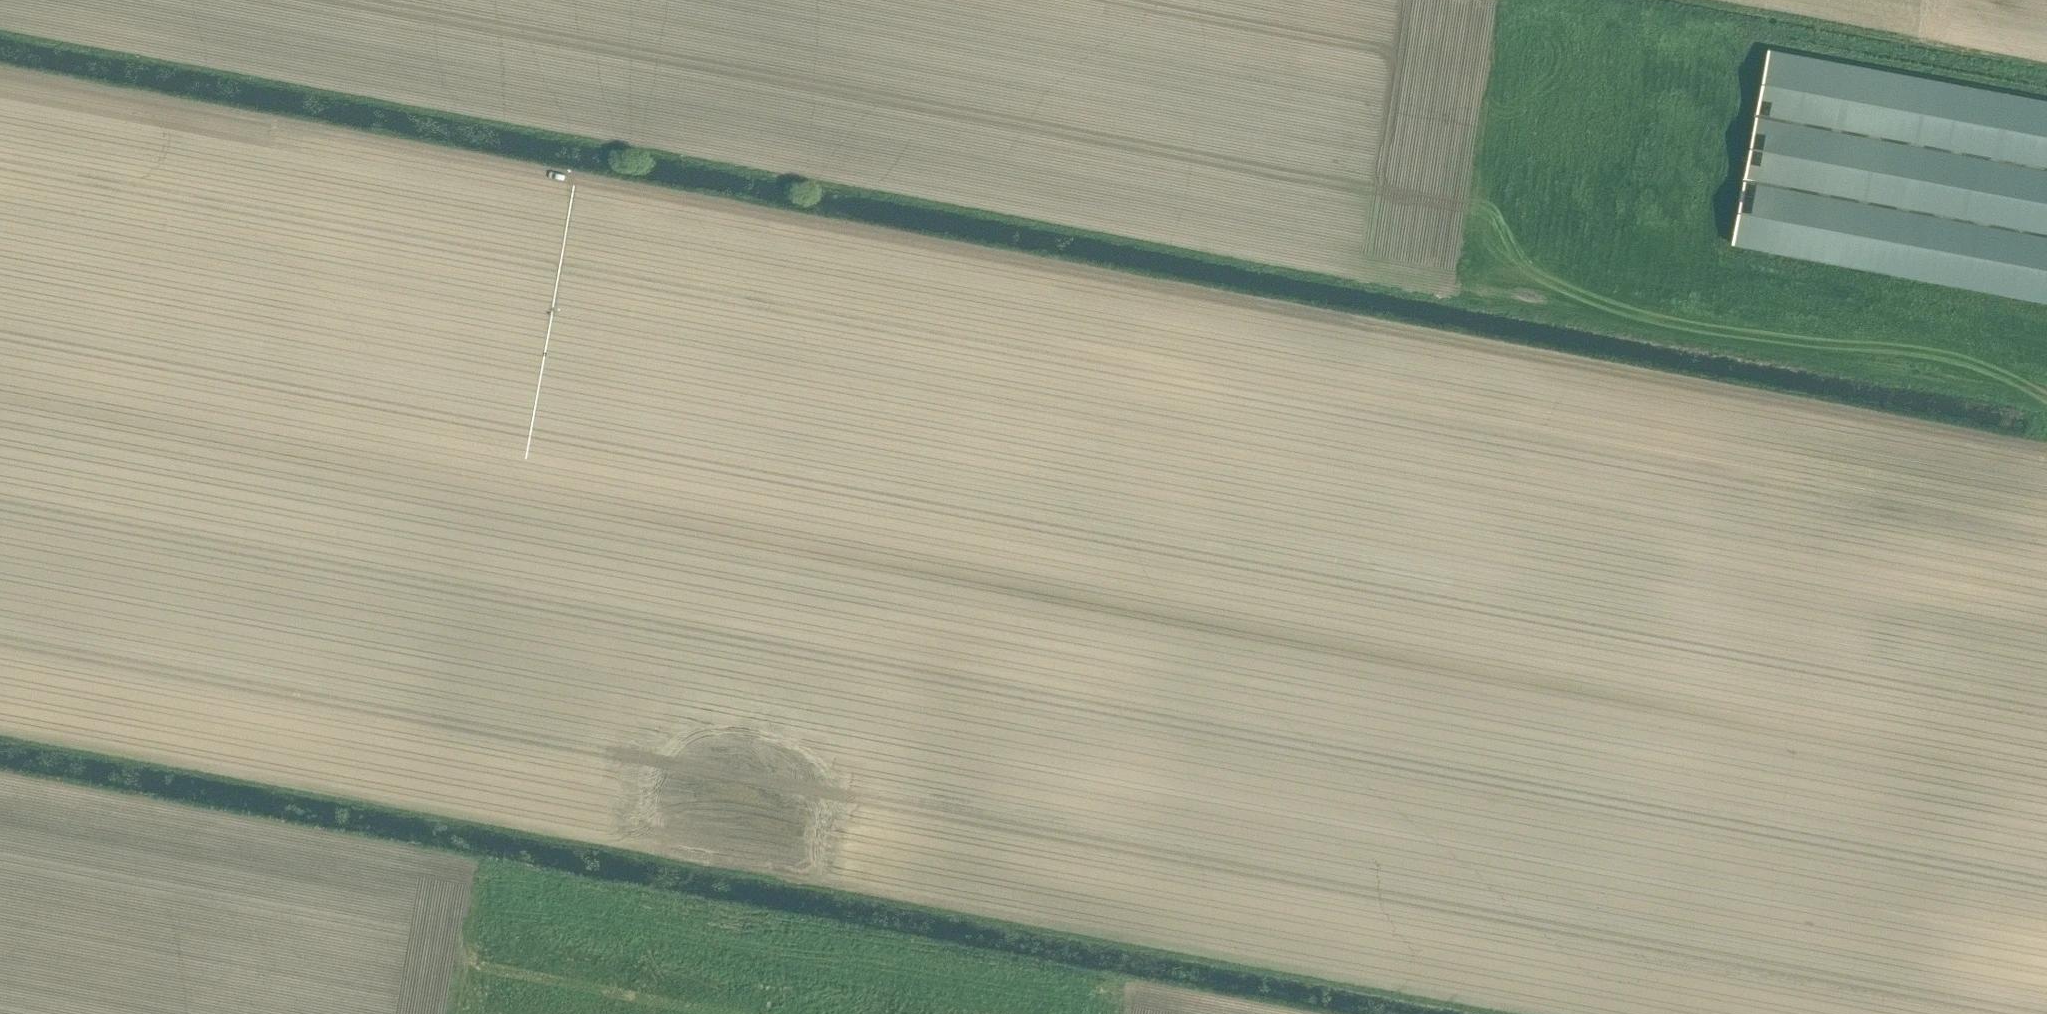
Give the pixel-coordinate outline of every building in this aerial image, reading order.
[(1768,51),(1732,244),(2046,302),(2046,102),(1768,51)]
